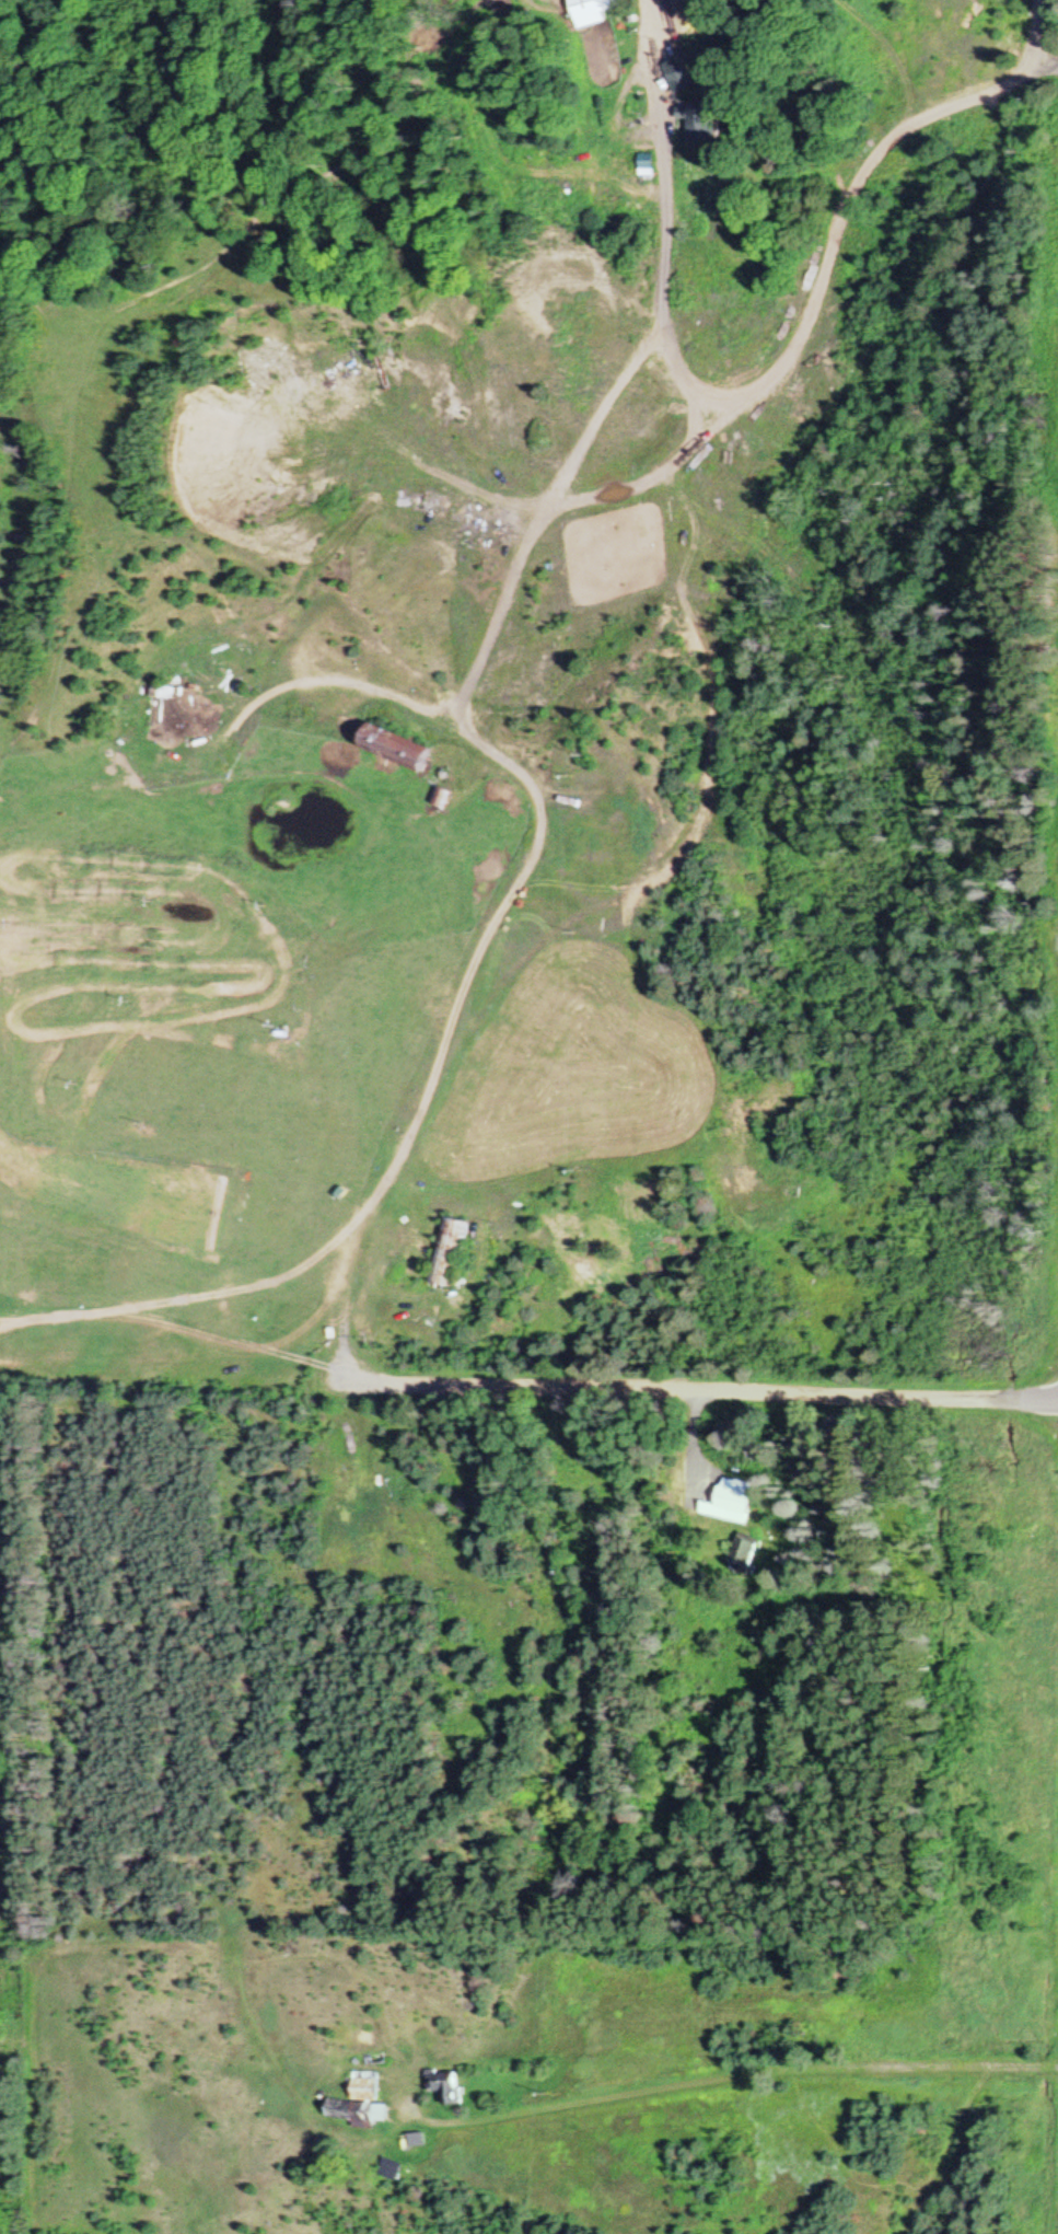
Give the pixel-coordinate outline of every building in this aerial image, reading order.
[(569,21),(628,8),(626,0),(564,0),(569,21)] [(693,86),(680,57),(659,66),(672,96),(693,86)] [(686,142),(715,141),(714,106),(685,107),(686,142)] [(635,181),(650,181),(650,154),(635,154),(635,181)] [(144,726),(154,725),(153,700),(174,700),(174,686),(143,687),(144,726)] [(415,773),(425,750),(363,723),(353,746),(415,773)] [(499,809),(510,785),(489,775),(477,798),(499,809)] [(452,1289),(464,1222),(441,1218),(429,1284),(452,1289)] [(751,1483),(718,1478),(714,1503),(697,1500),(695,1516),(744,1524),(751,1483)] [(725,1566),(744,1572),(755,1540),(736,1533),(725,1566)] [(372,2075),(348,2072),(345,2103),(322,2100),(320,2118),(347,2121),(346,2127),(365,2129),(366,2121),(377,2122),(379,2106),(369,2105),(372,2075)] [(436,2107),(451,2106),(450,2072),(419,2073),(420,2094),(435,2093),(436,2107)] [(371,2175),(388,2181),(394,2165),(377,2159),(371,2175)]
